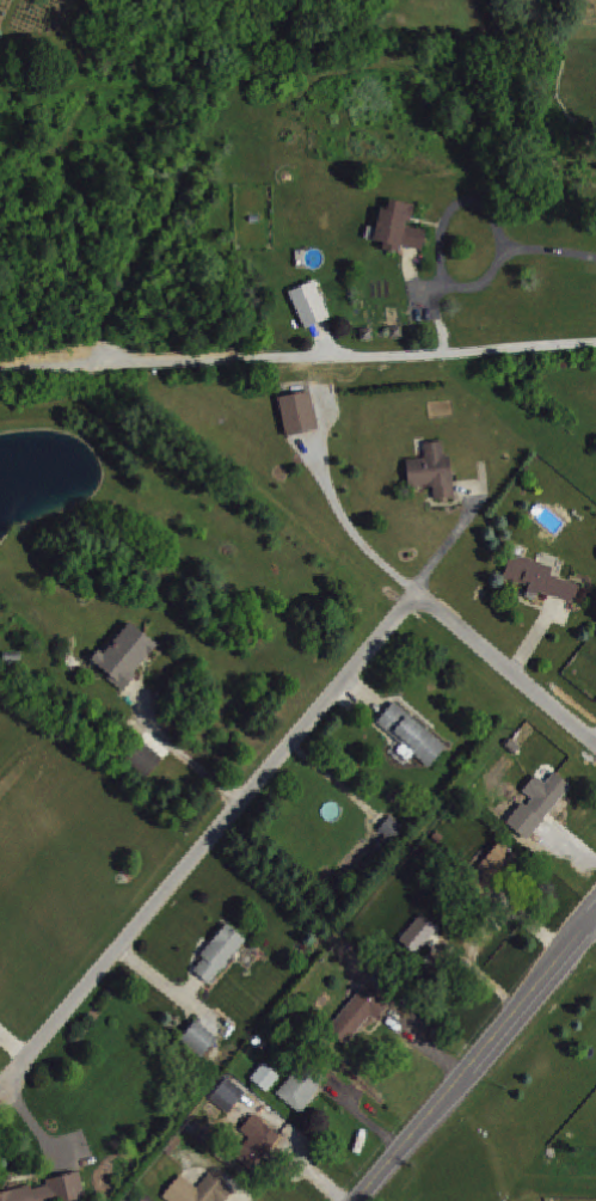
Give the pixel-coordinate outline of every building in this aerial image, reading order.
[(418,206),(393,201),(391,210),(384,209),(378,242),(387,244),(386,250),(403,254),(404,248),(426,252),(430,231),(413,227),(418,206)] [(292,293),(308,330),(333,319),(318,282),(292,293)] [(322,431),(313,392),(281,399),(289,438),(322,431)] [(411,488),(437,487),(438,501),(457,500),(454,456),(447,457),(446,443),(427,444),(428,460),(410,461),(411,488)] [(508,580),(532,586),(531,592),(578,604),(583,585),(554,578),(557,567),(514,555),(508,580)] [(161,646),(132,623),(106,656),(101,652),(92,663),(127,690),(161,646)] [(406,746),(401,753),(409,760),(414,754),(432,769),(450,747),(397,704),(380,725),(406,746)] [(166,760),(146,742),(130,759),(150,778),(166,760)] [(548,822),(574,787),(557,774),(549,785),(541,779),(522,803),(548,822)] [(383,830),(394,840),(405,827),(393,818),(383,830)] [(524,861),(505,843),(471,879),(489,896),(524,861)] [(403,945),(422,956),(440,927),(421,915),(403,945)] [(249,941),(230,926),(194,970),(213,985),(249,941)] [(347,1047),(374,1017),(379,1021),(391,1008),(369,987),(329,1030),(347,1047)] [(221,1039),(199,1021),(183,1040),(205,1058),(221,1039)] [(254,1080),(270,1093),(283,1078),(267,1064),(254,1080)] [(306,1115),(327,1082),(302,1065),(280,1098),(306,1115)] [(249,1094),(231,1079),(213,1100),(231,1115),(249,1094)] [(254,1172),(284,1139),(257,1114),(243,1130),(253,1140),(238,1157),(254,1172)] [(89,1200),(82,1173),(48,1181),(50,1187),(34,1190),(33,1187),(0,1195),(0,1200),(86,1200),(89,1200)] [(165,1200),(226,1200),(235,1190),(213,1173),(200,1190),(183,1176),(164,1200),(165,1200)]
